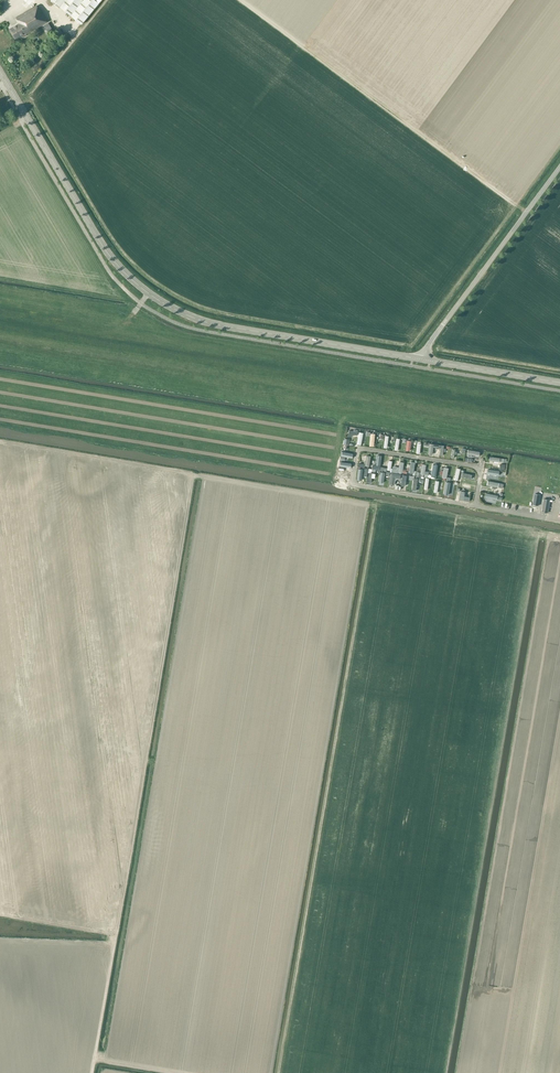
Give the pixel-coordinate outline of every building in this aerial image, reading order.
[(81,24),(99,3),(95,0),(52,0),(81,24)] [(26,34),(47,22),(40,9),(39,10),(37,6),(16,18),(19,24),(10,29),(15,39),(22,35),(23,36),(23,37),(24,37),(27,35),(26,34)] [(397,478),(400,479),(401,474),(391,473),(389,484),(394,485),(394,481),(397,478)]
